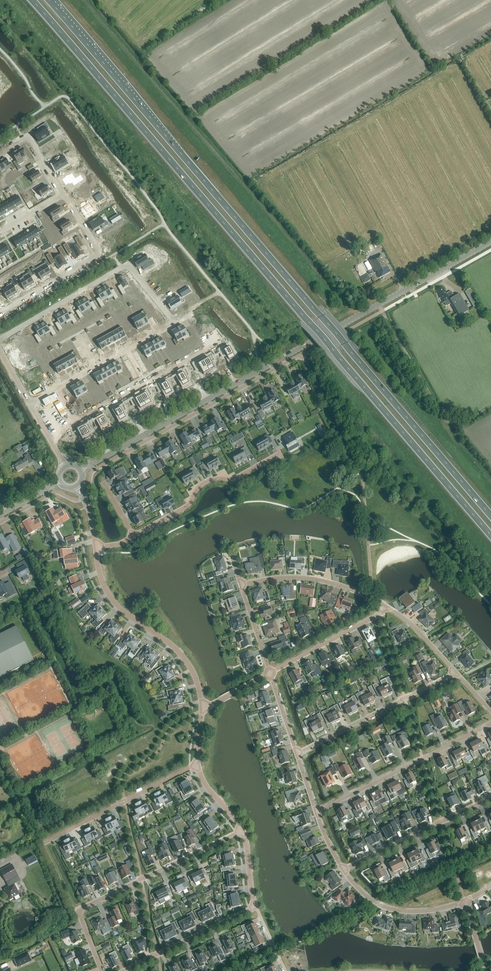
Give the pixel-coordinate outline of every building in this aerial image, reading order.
[(39,133),(35,135),(39,142),(50,135),(46,130),(49,128),(46,123),(38,128),(41,132),(38,133),(39,133)] [(51,146),(44,150),(48,157),(58,151),(55,145),(58,144),(55,139),(49,143),(51,146)] [(22,148),(17,151),(23,160),(28,157),(22,148)] [(17,151),(12,154),(16,161),(14,162),(17,168),(20,166),(18,163),(23,160),(17,151)] [(6,158),(1,161),(6,171),(7,171),(11,168),(13,170),(16,169),(12,163),(10,165),(6,158)] [(57,162),(53,165),(57,171),(67,164),(63,158),(60,160),(59,160),(56,162),(57,162)] [(31,172),(26,175),(28,178),(29,177),(33,182),(34,181),(35,182),(38,180),(38,179),(42,177),(38,171),(33,174),(31,172)] [(65,177),(62,179),(66,185),(69,183),(70,184),(72,183),(74,186),(84,180),(81,175),(75,178),(72,173),(68,175),(65,176),(65,177)] [(40,186),(35,189),(37,192),(38,191),(42,197),(43,196),(44,197),(47,195),(47,194),(51,191),(47,186),(42,189),(40,186)] [(76,194),(72,196),(76,202),(86,196),(83,191),(85,190),(82,186),(76,189),(78,191),(75,193),(76,194)] [(18,196),(13,198),(18,207),(23,204),(18,196)] [(13,198),(8,201),(13,209),(18,207),(13,198)] [(8,201),(4,204),(9,212),(13,209),(8,201)] [(0,206),(0,208),(4,215),(9,212),(4,204),(0,206)] [(91,204),(81,210),(86,218),(96,212),(91,204)] [(53,211),(49,213),(53,219),(52,219),(54,222),(60,218),(58,216),(63,212),(60,207),(57,209),(56,208),(52,210),(53,211)] [(118,214),(110,220),(113,224),(121,219),(118,214)] [(100,217),(89,223),(93,230),(101,226),(103,228),(108,225),(106,221),(103,223),(100,217)] [(61,225),(60,226),(63,232),(61,233),(63,236),(69,232),(67,230),(72,226),(69,221),(65,223),(64,222),(61,224),(61,225)] [(36,226),(31,229),(36,237),(41,234),(36,226)] [(31,229),(26,232),(31,240),(36,237),(31,229)] [(106,239),(101,242),(104,248),(109,246),(112,244),(115,242),(111,235),(108,231),(103,234),(106,239)] [(26,232),(22,235),(27,243),(31,240),(26,232)] [(22,235),(17,237),(22,245),(27,243),(22,235)] [(17,237),(12,240),(17,248),(22,245),(17,237)] [(78,244),(74,246),(80,257),(85,254),(81,248),(84,246),(79,237),(75,239),(78,244)] [(67,243),(63,246),(69,255),(72,253),(76,259),(80,257),(74,246),(70,248),(67,243)] [(5,244),(1,247),(5,255),(10,253),(5,244)] [(61,254),(57,256),(63,267),(68,264),(64,258),(67,256),(62,246),(58,249),(61,254)] [(50,253),(46,256),(52,265),(55,263),(59,269),(63,267),(57,256),(53,258),(50,253)] [(389,269),(381,254),(373,259),(370,261),(378,277),(379,277),(379,278),(390,272),(389,269)] [(145,255),(134,261),(138,268),(142,266),(144,270),(155,264),(152,259),(149,261),(145,255)] [(45,263),(40,266),(46,277),(52,274),(48,267),(50,265),(47,260),(44,262),(45,263)] [(34,268),(31,269),(35,275),(37,273),(41,280),(46,277),(40,266),(35,269),(34,268)] [(28,273),(23,276),(30,287),(35,284),(31,277),(33,275),(30,270),(27,272),(28,273)] [(17,277),(14,278),(18,285),(20,283),(24,290),(30,287),(23,276),(18,279),(17,277)] [(121,285),(118,287),(123,296),(127,294),(125,290),(130,287),(123,276),(118,279),(121,285)] [(11,283),(6,286),(13,297),(18,294),(14,287),(17,285),(13,280),(10,282),(11,283)] [(107,285),(102,288),(108,299),(108,300),(113,297),(115,300),(119,298),(114,289),(110,291),(107,285)] [(0,288),(0,293),(1,295),(4,293),(8,300),(13,297),(6,286),(7,287),(2,290),(1,288),(0,288)] [(188,287),(179,292),(182,297),(191,292),(188,287)] [(472,314),(460,294),(455,297),(452,292),(450,291),(447,293),(445,290),(445,291),(443,287),(437,290),(439,292),(438,293),(444,302),(446,305),(447,306),(451,304),(461,321),(472,314)] [(100,297),(96,299),(102,308),(105,306),(103,302),(108,299),(102,288),(96,292),(100,297)] [(470,289),(466,291),(475,307),(479,305),(470,289)] [(178,296),(167,302),(171,309),(182,303),(178,296)] [(86,297),(81,301),(87,310),(91,307),(94,311),(98,309),(93,301),(90,303),(86,297)] [(79,310),(76,312),(80,319),(84,317),(82,313),(87,310),(81,301),(76,304),(79,310)] [(66,310),(60,313),(66,322),(67,324),(72,321),(74,325),(78,322),(72,313),(69,315),(66,310)] [(145,310),(137,315),(143,327),(149,324),(145,317),(148,315),(145,310)] [(58,322),(55,324),(60,332),(63,329),(61,325),(66,322),(60,313),(55,316),(58,322)] [(137,315),(131,318),(138,330),(143,327),(137,315)] [(45,322),(40,325),(45,334),(45,335),(46,336),(51,333),(53,337),(57,334),(52,325),(48,327),(45,322)] [(38,334),(34,336),(39,344),(43,342),(40,337),(45,335),(45,334),(40,325),(34,328),(38,334)] [(183,325),(178,329),(183,339),(184,341),(193,336),(190,331),(187,333),(183,325)] [(120,326),(115,329),(116,331),(121,339),(126,337),(120,326)] [(178,329),(172,332),(176,339),(173,340),(176,345),(179,344),(178,341),(183,339),(178,329)] [(111,331),(106,334),(112,344),(116,342),(112,333),(111,331)] [(112,333),(116,342),(121,339),(116,331),(112,333)] [(106,334),(101,337),(107,347),(112,344),(106,334)] [(101,337),(96,339),(102,350),(107,347),(101,337)] [(161,338),(156,340),(161,350),(162,351),(167,348),(161,338)] [(156,340),(151,343),(157,352),(161,350),(156,340)] [(151,343),(147,346),(151,354),(152,354),(156,351),(157,353),(157,352),(151,343)] [(229,345),(220,350),(223,356),(226,354),(230,360),(235,357),(229,345)] [(147,346),(142,348),(148,359),(153,356),(152,354),(151,354),(147,346)] [(67,355),(67,356),(68,358),(68,357),(73,366),(78,363),(75,358),(78,356),(75,351),(67,355)] [(203,359),(209,371),(210,371),(209,371),(215,368),(211,362),(214,360),(211,355),(208,357),(209,359),(204,361),(203,359)] [(64,360),(68,369),(73,366),(68,357),(68,358),(64,360)] [(59,362),(58,362),(64,371),(68,369),(64,360),(63,359),(59,362)] [(203,359),(194,364),(197,369),(200,368),(204,375),(209,371),(203,359)] [(58,361),(53,363),(59,374),(64,371),(58,362),(59,362),(58,361)] [(118,362),(113,364),(118,373),(117,373),(118,375),(124,372),(118,362)] [(113,364),(108,367),(113,375),(117,373),(118,373),(113,364)] [(108,367),(103,370),(108,378),(113,375),(108,367)] [(185,369),(177,374),(183,386),(189,383),(186,376),(188,375),(185,369)] [(103,370),(99,372),(103,381),(104,381),(108,378),(103,370)] [(99,372),(94,375),(100,386),(105,383),(104,381),(103,381),(99,372)] [(297,381),(294,382),(298,389),(301,388),(307,385),(306,383),(304,379),(302,376),(296,379),(297,381)] [(82,382),(76,385),(83,396),(88,393),(82,382)] [(160,383),(157,385),(160,391),(163,389),(167,395),(172,392),(167,382),(162,385),(160,383)] [(294,382),(285,387),(289,394),(291,394),(292,395),(294,398),(301,394),(299,391),(298,389),(294,382)] [(76,385),(71,388),(77,399),(83,396),(76,385)] [(145,392),(140,394),(146,406),(147,406),(146,406),(152,403),(148,397),(151,395),(147,389),(144,390),(145,392)] [(276,394),(275,391),(269,394),(270,396),(267,397),(271,405),(274,403),(280,400),(279,398),(277,394),(276,394)] [(140,394),(132,399),(134,404),(137,403),(141,409),(146,406),(140,394)] [(271,405),(267,397),(258,402),(262,410),(264,409),(264,410),(266,409),(266,410),(271,407),(270,407),(272,406),(271,405)] [(122,404),(114,409),(121,421),(126,418),(123,411),(125,410),(122,404)] [(250,412),(246,404),(237,409),(237,410),(241,417),(242,418),(244,417),(244,418),(248,415),(249,414),(249,413),(250,412)] [(266,417),(262,409),(258,412),(262,419),(266,417)] [(241,417),(237,410),(235,411),(234,410),(228,413),(229,416),(231,420),(232,420),(233,422),(239,418),(241,417)] [(103,415),(94,420),(97,425),(100,424),(104,430),(109,427),(103,415)] [(212,422),(212,423),(216,429),(217,431),(223,428),(224,430),(227,429),(224,423),(221,424),(218,418),(212,422)] [(216,429),(212,423),(203,428),(206,434),(216,429)] [(80,431),(78,432),(82,438),(83,437),(84,438),(84,437),(85,440),(91,437),(88,431),(91,429),(88,424),(79,429),(80,431)] [(197,429),(187,434),(191,440),(200,435),(197,429)] [(193,445),(190,440),(191,440),(187,434),(186,433),(180,436),(184,443),(182,445),(185,450),(193,445)] [(289,438),(285,440),(287,443),(287,444),(288,445),(287,446),(290,451),(299,446),(296,439),(295,437),(295,438),(292,433),(288,435),(289,438)] [(269,444),(272,442),(268,435),(261,439),(262,440),(256,444),(260,451),(265,448),(267,447),(270,445),(269,444)] [(166,444),(167,446),(170,452),(173,450),(176,455),(181,452),(178,446),(176,448),(172,441),(166,444)] [(209,446),(209,445),(207,442),(201,445),(203,450),(209,446)] [(170,452),(167,446),(157,451),(160,457),(170,452)] [(250,454),(245,447),(237,451),(238,453),(233,457),(237,464),(242,461),(244,460),(247,458),(246,457),(250,454)] [(15,467),(18,472),(23,469),(23,468),(29,464),(33,462),(28,454),(25,456),(26,458),(14,465),(12,466),(13,468),(15,467)] [(152,454),(142,460),(146,466),(155,460),(152,454)] [(220,465),(216,457),(210,461),(209,459),(202,463),(206,470),(209,469),(210,470),(213,469),(215,468),(215,467),(220,465)] [(147,468),(146,466),(142,460),(142,458),(136,462),(140,469),(137,470),(140,475),(143,474),(141,472),(147,468)] [(195,477),(199,475),(194,467),(186,472),(187,474),(181,477),(185,484),(191,481),(193,480),(196,478),(195,477)] [(114,471),(108,474),(112,480),(116,477),(118,480),(125,476),(120,468),(114,471)] [(116,487),(118,491),(128,486),(126,482),(128,481),(126,477),(116,482),(118,485),(116,487)] [(130,490),(128,486),(118,491),(121,496),(123,494),(125,498),(137,491),(136,490),(134,491),(132,488),(130,490)] [(127,508),(137,503),(135,499),(137,497),(135,493),(126,499),(127,502),(125,503),(127,508)] [(161,498),(156,501),(159,507),(163,505),(165,509),(168,507),(169,508),(171,506),(171,505),(174,503),(171,497),(163,501),(161,498)] [(139,506),(137,503),(127,508),(130,513),(132,511),(134,514),(144,509),(142,505),(139,506)] [(58,519),(61,517),(64,515),(61,509),(55,513),(53,509),(51,510),(50,510),(48,510),(48,512),(46,513),(52,524),(53,523),(55,526),(60,524),(58,521),(59,520),(58,519)] [(137,517),(134,519),(137,525),(143,522),(145,520),(144,517),(146,516),(143,511),(135,515),(137,517)] [(30,519),(23,523),(25,526),(22,528),(25,533),(28,531),(30,534),(36,531),(36,529),(42,526),(38,520),(32,523),(30,519)] [(0,548),(2,552),(3,552),(3,551),(8,548),(9,548),(7,545),(10,544),(15,552),(15,551),(20,549),(15,539),(13,534),(12,535),(7,537),(7,538),(7,539),(4,540),(2,535),(2,536),(0,537),(0,548)] [(68,545),(75,542),(73,536),(66,538),(68,545)] [(58,558),(64,557),(65,565),(69,565),(69,568),(75,567),(74,564),(78,563),(77,556),(73,556),(72,549),(65,550),(57,551),(58,558)] [(248,570),(249,574),(262,571),(260,565),(264,564),(262,555),(258,556),(258,557),(250,559),(251,563),(245,565),(247,570),(248,570)] [(223,557),(215,560),(215,561),(215,562),(215,563),(215,564),(216,565),(219,571),(215,572),(216,576),(222,574),(221,571),(227,569),(223,557)] [(278,558),(279,561),(271,562),(271,570),(282,569),(282,566),(286,565),(285,557),(278,558)] [(331,566),(330,557),(327,557),(326,562),(320,561),(321,560),(316,559),(315,564),(316,564),(315,570),(325,572),(326,567),(331,566)] [(305,565),(305,558),(297,558),(297,561),(290,561),(290,568),(301,568),(301,564),(305,565)] [(16,572),(20,578),(29,573),(26,568),(29,567),(30,568),(26,560),(21,563),(23,568),(16,572)] [(348,572),(348,566),(340,565),(341,561),(333,560),(333,568),(338,568),(337,575),(343,575),(343,576),(348,577),(348,572)] [(72,587),(69,589),(72,595),(75,594),(87,588),(84,581),(80,583),(76,575),(70,578),(73,586),(72,587)] [(223,576),(217,578),(219,585),(221,585),(223,593),(233,589),(232,585),(230,585),(228,578),(224,579),(223,576)] [(0,594),(2,597),(5,595),(7,598),(16,593),(12,587),(7,590),(3,582),(0,584),(0,594)] [(37,586),(42,594),(46,592),(41,584),(37,586)] [(296,599),(296,591),(294,591),(293,585),(289,585),(289,587),(287,587),(287,586),(281,587),(282,592),(284,592),(284,596),(286,596),(286,600),(296,599)] [(314,587),(302,585),(301,593),(313,595),(314,587)] [(264,594),(262,588),(252,591),(255,601),(265,598),(266,602),(270,600),(267,593),(264,594)] [(320,598),(325,600),(324,601),(329,603),(329,604),(333,605),(334,599),(330,598),(332,591),(327,590),(327,589),(322,588),(321,593),(322,593),(320,598)] [(417,606),(411,599),(414,598),(411,593),(412,593),(406,596),(404,595),(403,597),(398,600),(399,600),(401,604),(403,603),(409,612),(412,609),(415,613),(422,607),(420,604),(417,606)] [(240,610),(236,597),(233,598),(232,595),(233,595),(232,595),(220,599),(223,598),(228,613),(239,609),(240,610)] [(352,600),(344,597),(341,607),(350,610),(352,604),(351,604),(352,600)] [(74,609),(82,603),(78,598),(70,604),(74,609)] [(94,617),(103,609),(98,605),(93,609),(88,603),(88,604),(78,612),(84,619),(87,615),(89,617),(91,615),(94,617)] [(259,613),(261,618),(265,617),(265,616),(273,614),(270,607),(268,607),(267,605),(261,607),(262,610),(263,610),(263,612),(259,613)] [(102,619),(107,614),(103,609),(94,617),(96,620),(92,623),(96,628),(104,621),(104,622),(104,621),(102,619)] [(430,614),(425,609),(419,613),(423,617),(420,620),(419,619),(419,620),(422,623),(423,622),(426,625),(425,625),(428,628),(430,625),(434,621),(428,616),(430,614)] [(325,617),(321,619),(323,623),(324,622),(326,626),(331,623),(331,622),(333,621),(333,620),(335,618),(331,611),(324,615),(325,617)] [(243,625),(245,624),(243,618),(241,619),(240,615),(239,616),(238,613),(235,614),(232,615),(231,615),(233,623),(232,623),(231,624),(232,627),(234,628),(235,627),(236,630),(244,628),(243,625)] [(302,638),(310,634),(308,630),(312,628),(305,616),(299,620),(303,626),(297,629),(302,638)] [(109,634),(117,624),(112,620),(108,626),(105,623),(105,624),(99,631),(104,635),(107,631),(109,634)] [(270,626),(264,628),(267,635),(278,632),(274,620),(269,622),(270,626)] [(117,634),(122,628),(117,624),(109,634),(112,636),(110,638),(112,640),(111,641),(114,644),(120,636),(117,634)] [(3,677),(34,660),(17,626),(0,634),(0,679),(3,677)] [(367,630),(363,632),(365,636),(363,637),(365,640),(367,639),(368,642),(375,639),(373,635),(374,635),(371,629),(368,631),(367,630)] [(409,639),(407,635),(407,636),(404,630),(399,633),(397,629),(392,632),(394,636),(395,635),(400,643),(405,640),(405,641),(409,639)] [(244,648),(252,645),(248,635),(244,637),(243,633),(236,635),(239,643),(242,641),(244,648)] [(129,647),(136,637),(131,634),(127,639),(124,637),(123,637),(124,638),(118,646),(123,649),(126,645),(129,647)] [(448,634),(442,640),(452,651),(458,645),(457,644),(461,641),(456,636),(453,639),(448,634)] [(280,641),(271,644),(273,651),(279,649),(279,650),(280,650),(282,649),(282,648),(283,648),(282,644),(287,642),(285,635),(278,637),(280,641)] [(137,646),(141,641),(136,637),(129,647),(132,649),(129,652),(135,656),(140,649),(137,646)] [(358,646),(363,644),(359,638),(356,639),(356,640),(355,640),(353,638),(346,641),(351,650),(358,647),(358,646)] [(340,645),(332,649),(337,659),(345,655),(344,654),(347,652),(344,647),(341,648),(340,645)] [(147,660),(155,650),(150,647),(145,652),(143,650),(142,650),(137,656),(142,660),(144,657),(147,660)] [(468,656),(470,653),(467,649),(462,653),(464,656),(460,659),(465,665),(468,668),(472,665),(474,662),(468,656)] [(155,660),(159,654),(155,650),(147,660),(150,662),(148,664),(150,666),(148,668),(151,670),(158,662),(155,660)] [(257,665),(255,658),(250,659),(248,651),(241,654),(244,663),(243,664),(244,667),(245,668),(246,669),(257,665)] [(328,655),(327,652),(317,657),(323,667),(328,664),(329,666),(333,664),(332,662),(334,660),(331,654),(328,655)] [(424,659),(421,653),(416,656),(419,661),(424,659)] [(360,667),(371,662),(369,657),(358,663),(360,667)] [(315,669),(310,661),(303,665),(308,674),(311,673),(313,677),(321,673),(318,667),(315,669)] [(420,664),(424,673),(429,671),(431,675),(438,671),(433,662),(430,664),(429,662),(427,663),(426,661),(420,664)] [(163,677),(173,670),(170,665),(164,669),(162,666),(155,670),(159,676),(161,674),(163,677)] [(415,683),(421,680),(418,675),(422,673),(418,666),(413,668),(414,671),(410,674),(415,683)] [(171,679),(177,676),(173,670),(163,677),(165,680),(163,682),(166,687),(173,683),(171,679)] [(294,670),(293,670),(292,671),(291,672),(292,672),(290,673),(292,677),(292,678),(295,683),(302,679),(304,684),(307,682),(304,675),(301,677),(300,675),(299,674),(298,674),(296,670),(295,671),(294,670)] [(487,672),(482,676),(482,675),(478,679),(481,683),(482,682),(486,687),(490,682),(490,683),(490,677),(487,672)] [(392,684),(390,680),(389,677),(385,679),(387,681),(384,682),(386,685),(383,687),(388,696),(392,694),(391,692),(392,692),(389,685),(392,684)] [(388,696),(383,687),(381,688),(380,687),(376,684),(373,685),(376,692),(379,690),(382,697),(383,697),(384,698),(388,696)] [(370,694),(366,696),(371,705),(375,702),(374,701),(375,701),(372,694),(374,693),(371,686),(368,687),(371,693),(370,693),(370,694)] [(183,697),(182,691),(175,692),(175,688),(174,689),(167,690),(168,696),(171,696),(172,699),(183,697)] [(259,696),(261,702),(256,703),(258,709),(263,707),(263,706),(271,704),(267,692),(263,693),(261,689),(255,692),(256,697),(259,696)] [(366,696),(363,690),(363,691),(356,695),(359,701),(362,699),(365,706),(366,706),(367,707),(371,705),(366,696)] [(351,697),(352,698),(347,700),(349,704),(353,713),(358,711),(357,710),(358,710),(354,703),(357,701),(354,696),(351,697)] [(178,704),(185,703),(183,697),(172,699),(172,703),(169,703),(170,706),(168,706),(169,710),(179,708),(178,704)] [(464,708),(468,715),(475,712),(470,702),(466,704),(464,700),(458,703),(461,710),(464,708)] [(353,713),(349,704),(346,706),(346,705),(345,705),(345,704),(344,704),(343,704),(342,702),(339,704),(342,709),(344,708),(348,715),(349,714),(349,715),(353,713)] [(452,711),(448,713),(453,723),(460,719),(458,714),(461,713),(457,704),(450,707),(452,711)] [(337,705),(334,706),(334,707),(332,708),(334,712),(332,713),(336,722),(340,720),(340,719),(341,719),(337,712),(340,710),(337,705)] [(336,722),(332,713),(330,710),(329,710),(328,709),(324,711),(321,713),(324,718),(327,717),(331,724),(331,723),(332,724),(336,722)] [(274,716),(272,710),(265,712),(266,712),(260,714),(262,720),(264,720),(264,721),(264,722),(265,723),(267,723),(268,723),(269,722),(269,724),(276,722),(274,716)] [(320,713),(317,715),(312,717),(319,731),(323,729),(322,728),(323,727),(320,721),(323,719),(320,713)] [(444,719),(442,716),(438,718),(436,713),(430,716),(434,723),(436,722),(440,729),(447,726),(446,723),(446,722),(446,720),(444,718),(444,719)] [(319,731),(312,717),(304,721),(307,727),(310,726),(313,733),(314,732),(315,733),(319,731)] [(429,724),(423,728),(427,736),(433,733),(430,727),(433,726),(430,720),(428,722),(429,724)] [(280,748),(278,749),(277,746),(280,745),(280,743),(284,742),(280,731),(276,732),(276,730),(269,733),(271,739),(270,739),(271,743),(272,743),(274,747),(271,748),(272,751),(274,757),(279,755),(282,764),(289,762),(287,755),(288,755),(286,750),(281,752),(280,748)] [(399,732),(391,736),(394,742),(397,740),(401,749),(409,745),(406,739),(408,737),(407,734),(404,735),(401,736),(399,732)] [(388,736),(383,738),(385,744),(381,747),(386,757),(393,753),(389,745),(392,743),(388,736)] [(479,738),(474,741),(479,750),(482,755),(487,753),(490,751),(487,744),(483,746),(480,739),(479,740),(479,738)] [(471,744),(470,744),(473,751),(471,752),(474,758),(476,757),(474,752),(475,752),(479,750),(474,741),(470,743),(471,744)] [(462,748),(461,747),(457,749),(462,758),(464,757),(465,758),(469,762),(473,760),(469,753),(466,755),(463,748),(462,748)] [(376,751),(372,753),(370,752),(369,749),(363,752),(366,758),(369,756),(373,763),(380,760),(376,751)] [(462,758),(457,749),(453,751),(453,753),(456,760),(453,761),(456,767),(459,766),(457,761),(458,760),(462,758)] [(359,771),(365,768),(360,759),(363,758),(360,751),(355,754),(358,759),(354,761),(355,764),(355,765),(355,767),(357,768),(357,767),(359,771)] [(443,756),(437,759),(442,768),(446,766),(447,769),(453,766),(449,759),(445,760),(443,756)] [(344,778),(352,774),(347,764),(339,768),(337,764),(334,765),(337,772),(340,770),(341,773),(344,778)] [(321,776),(326,787),(335,783),(331,776),(337,774),(333,767),(327,770),(329,772),(321,776)] [(289,768),(281,771),(278,772),(280,779),(285,778),(287,784),(292,782),(293,784),(297,782),(294,772),(291,773),(289,768)] [(416,781),(412,772),(405,775),(407,779),(404,781),(408,790),(414,787),(412,783),(416,781)] [(475,784),(480,794),(486,791),(483,783),(486,782),(483,777),(478,779),(479,782),(475,784)] [(396,780),(392,782),(399,796),(407,792),(402,783),(399,784),(397,781),(396,781),(396,780)] [(191,786),(189,781),(183,784),(181,781),(175,784),(176,787),(177,787),(178,789),(181,788),(182,791),(191,786)] [(388,785),(387,786),(391,793),(388,794),(391,800),(395,798),(394,797),(398,795),(399,796),(392,782),(388,784),(388,785)] [(194,791),(191,786),(182,791),(184,793),(181,795),(184,800),(190,797),(188,794),(194,791)] [(466,788),(460,791),(461,793),(465,802),(471,799),(470,796),(474,794),(472,788),(467,790),(466,788)] [(379,789),(374,791),(379,800),(381,804),(386,801),(386,802),(389,801),(386,795),(383,796),(380,790),(379,790),(379,789)] [(166,797),(163,790),(161,792),(161,791),(157,793),(162,803),(166,802),(167,804),(173,801),(169,795),(166,797)] [(292,790),(285,792),(287,799),(289,799),(290,802),(293,801),(294,803),(302,800),(301,797),(302,797),(301,794),(300,794),(299,791),(293,793),(292,790)] [(371,794),(370,795),(373,801),(371,803),(374,809),(376,807),(377,806),(381,804),(379,800),(374,791),(370,793),(371,794)] [(454,792),(449,795),(451,797),(447,799),(452,808),(455,807),(454,806),(460,803),(454,792)] [(162,803),(157,793),(154,795),(152,796),(155,803),(152,804),(156,811),(161,808),(159,805),(162,803)] [(361,798),(357,800),(362,809),(366,807),(367,806),(369,811),(372,810),(369,804),(366,805),(363,798),(362,799),(361,798)] [(194,810),(203,804),(199,799),(194,803),(192,800),(187,804),(190,809),(192,807),(194,810)] [(153,811),(150,805),(147,807),(144,800),(141,801),(138,803),(143,813),(146,812),(148,814),(153,811)] [(354,803),(353,803),(356,810),(353,812),(357,818),(360,817),(358,814),(363,812),(362,809),(357,800),(353,802),(354,803)] [(143,813),(138,803),(135,805),(133,806),(136,813),(133,814),(136,820),(142,817),(140,815),(143,813)] [(201,813),(206,809),(203,804),(194,810),(196,812),(194,814),(195,816),(194,817),(195,820),(202,815),(201,813)] [(337,810),(339,813),(337,814),(341,822),(347,819),(348,821),(353,818),(349,809),(345,811),(343,807),(337,810)] [(428,816),(425,808),(418,811),(417,810),(412,812),(416,820),(416,819),(418,819),(420,823),(425,821),(424,819),(426,818),(425,817),(428,816)] [(311,823),(307,813),(303,814),(302,811),(294,813),(296,817),(295,817),(293,818),(297,822),(300,821),(302,826),(307,825),(306,824),(311,823)] [(402,816),(396,819),(399,825),(401,824),(404,831),(412,828),(408,820),(411,819),(408,813),(402,816)] [(124,827),(121,821),(117,822),(114,816),(112,817),(108,818),(114,829),(117,827),(118,830),(124,827)] [(207,828),(215,822),(212,817),(206,821),(205,818),(199,822),(203,827),(205,825),(207,828)] [(114,829),(108,818),(105,820),(103,821),(106,828),(103,830),(106,836),(112,833),(111,830),(114,829)] [(484,825),(481,819),(476,821),(481,830),(486,828),(488,832),(490,831),(487,823),(484,825)] [(382,828),(388,839),(393,837),(392,835),(395,832),(399,830),(394,821),(391,823),(387,825),(388,826),(382,828)] [(481,830),(476,821),(471,824),(474,830),(471,831),(475,839),(478,837),(477,836),(479,835),(478,832),(481,830)] [(213,830),(219,827),(215,822),(207,828),(209,830),(206,832),(210,837),(215,833),(213,830)] [(97,833),(93,826),(91,828),(91,827),(88,829),(93,839),(96,838),(97,840),(103,837),(100,831),(97,833)] [(464,832),(462,828),(456,831),(460,840),(464,838),(466,841),(471,838),(467,831),(467,830),(464,832)] [(93,839),(88,829),(84,831),(82,832),(86,839),(82,840),(86,847),(91,844),(90,841),(93,839)] [(192,838),(193,837),(196,835),(191,829),(186,831),(188,836),(184,837),(189,846),(195,843),(192,838)] [(310,832),(310,831),(304,834),(303,832),(299,833),(302,839),(306,837),(307,841),(309,848),(320,844),(320,843),(319,843),(316,837),(312,838),(309,832),(310,832)] [(376,834),(368,838),(372,845),(380,841),(379,840),(382,839),(379,833),(379,834),(376,835),(376,834)] [(174,837),(169,840),(171,843),(173,847),(172,847),(174,850),(174,849),(176,853),(176,852),(177,853),(179,852),(179,851),(183,849),(180,843),(183,842),(180,834),(174,837)] [(82,848),(79,842),(76,844),(72,837),(70,838),(67,840),(72,850),(75,848),(77,851),(82,848)] [(356,855),(362,851),(360,847),(366,845),(363,839),(357,841),(350,844),(356,855)] [(72,850),(67,840),(64,842),(61,843),(65,850),(62,851),(66,860),(72,857),(69,852),(72,850)] [(429,849),(426,850),(426,851),(430,859),(436,856),(434,853),(438,851),(438,850),(441,849),(438,843),(435,845),(434,842),(427,845),(429,849)] [(161,849),(157,850),(162,859),(168,856),(165,850),(168,849),(165,843),(160,845),(161,849)] [(153,847),(144,851),(147,857),(144,858),(148,866),(154,863),(151,855),(153,854),(153,855),(156,854),(153,847)] [(418,849),(412,852),(417,861),(420,860),(421,863),(426,860),(424,854),(421,855),(418,849)] [(224,859),(224,862),(234,860),(233,854),(227,855),(226,851),(220,854),(221,859),(224,859)] [(329,862),(323,852),(317,855),(316,852),(308,856),(311,855),(316,864),(317,865),(318,866),(320,865),(321,865),(322,866),(329,862)] [(412,852),(407,855),(410,861),(407,862),(411,869),(419,865),(417,861),(412,852)] [(84,855),(86,859),(82,862),(83,864),(90,861),(86,854),(84,855)] [(37,856),(28,858),(30,865),(39,862),(37,856)] [(399,858),(394,861),(398,870),(401,869),(403,871),(405,870),(405,871),(408,870),(405,863),(402,864),(399,858)] [(437,867),(434,859),(429,862),(432,869),(437,867)] [(119,868),(121,871),(124,878),(131,875),(129,871),(129,869),(132,867),(131,860),(126,862),(127,864),(124,866),(120,865),(119,868)] [(229,867),(235,866),(234,860),(224,862),(225,865),(220,866),(221,872),(230,870),(229,867)] [(398,870),(394,861),(389,863),(392,869),(389,871),(392,878),(395,876),(395,875),(397,874),(396,871),(398,870)] [(12,864),(1,870),(7,882),(18,876),(12,864)] [(101,873),(98,866),(97,866),(97,865),(92,867),(93,868),(96,875),(101,873)] [(118,874),(116,871),(114,867),(109,870),(110,873),(106,875),(111,884),(118,881),(115,875),(118,874)] [(390,879),(386,871),(386,870),(382,872),(380,868),(374,871),(379,880),(383,878),(385,882),(390,879)] [(207,882),(204,876),(207,875),(204,869),(200,871),(196,873),(200,881),(202,884),(207,882)] [(341,881),(334,871),(326,876),(326,877),(326,878),(326,879),(326,880),(327,881),(328,881),(329,881),(332,884),(330,886),(333,890),(337,887),(336,884),(341,881)] [(237,881),(237,875),(230,875),(230,872),(223,873),(224,879),(227,878),(227,882),(237,881)] [(200,881),(196,873),(192,875),(188,877),(191,882),(194,881),(195,883),(200,881)] [(104,887),(99,877),(95,879),(94,877),(89,879),(92,886),(95,884),(98,890),(104,887)] [(86,887),(89,885),(86,878),(80,881),(82,886),(79,888),(83,898),(85,897),(86,897),(87,897),(88,896),(90,895),(86,887)] [(182,880),(178,882),(183,891),(187,889),(186,888),(187,887),(186,885),(189,883),(186,878),(182,880)] [(238,886),(237,881),(227,882),(228,885),(223,886),(223,891),(232,890),(231,887),(238,886)] [(183,891),(178,882),(175,884),(174,883),(170,885),(173,891),(176,890),(177,892),(178,892),(179,893),(183,891)] [(19,894),(14,884),(5,889),(8,896),(9,900),(13,898),(13,897),(19,894)] [(164,889),(161,890),(164,898),(165,898),(169,896),(168,894),(171,892),(168,886),(164,888),(164,889)] [(159,901),(161,904),(166,902),(164,898),(161,890),(157,892),(152,894),(155,900),(156,902),(159,901)] [(355,898),(348,891),(346,893),(344,893),(343,894),(340,890),(333,897),(337,902),(341,898),(346,902),(345,903),(348,906),(352,903),(354,905),(358,902),(359,903),(359,902),(355,898)] [(230,899),(230,902),(240,900),(239,894),(232,895),(232,892),(223,894),(224,897),(226,897),(227,899),(230,899)] [(241,906),(240,900),(230,902),(231,905),(228,906),(228,909),(232,908),(241,906)] [(132,901),(126,905),(130,913),(134,911),(136,915),(142,913),(140,905),(135,906),(132,901)] [(490,911),(490,903),(489,904),(488,902),(482,906),(484,908),(479,911),(482,917),(490,911)] [(212,912),(215,911),(211,903),(208,904),(210,908),(204,911),(209,920),(215,917),(212,912)] [(122,919),(117,909),(110,912),(113,918),(110,920),(109,919),(113,928),(119,924),(118,921),(122,919)] [(209,920),(204,911),(201,912),(199,909),(194,911),(198,919),(201,918),(203,923),(209,920)] [(193,921),(196,920),(192,912),(187,915),(189,918),(185,920),(190,929),(196,926),(193,921)] [(442,924),(444,931),(460,927),(457,915),(450,916),(451,922),(442,924)] [(376,918),(374,925),(389,930),(392,919),(385,916),(384,920),(376,918)] [(91,922),(93,925),(94,925),(97,931),(101,929),(104,934),(112,930),(109,924),(105,925),(101,917),(95,920),(91,922)] [(190,929),(185,920),(182,921),(181,919),(176,921),(179,928),(182,927),(184,932),(190,929)] [(439,932),(438,925),(434,926),(433,919),(427,920),(427,919),(423,920),(424,924),(425,930),(432,929),(432,933),(439,932)] [(170,921),(165,924),(171,938),(178,935),(174,930),(177,929),(173,922),(171,924),(170,921)] [(411,921),(400,921),(399,929),(400,929),(400,930),(402,930),(403,930),(403,929),(406,929),(406,932),(407,933),(415,934),(415,926),(411,926),(411,921)] [(249,932),(258,928),(255,923),(249,926),(247,923),(241,926),(243,931),(244,931),(246,934),(249,932)] [(165,941),(171,938),(166,927),(157,931),(160,938),(163,937),(165,941)] [(248,939),(260,933),(258,929),(258,928),(249,932),(250,934),(247,936),(248,939)] [(70,933),(69,930),(61,933),(64,939),(71,936),(74,944),(81,941),(78,934),(79,934),(77,930),(70,933)] [(262,937),(260,933),(248,939),(249,941),(253,939),(254,942),(262,938),(262,937)] [(142,948),(147,945),(144,937),(139,940),(139,941),(133,944),(138,953),(144,950),(142,948)] [(230,938),(224,941),(226,947),(224,948),(227,954),(229,953),(228,950),(234,947),(230,938)] [(259,945),(265,943),(262,938),(254,942),(250,944),(251,946),(253,948),(259,945)] [(126,961),(132,958),(130,954),(133,953),(129,944),(123,947),(125,951),(121,953),(123,957),(124,956),(126,961)] [(226,959),(221,949),(219,951),(216,945),(210,948),(214,957),(218,955),(221,962),(226,959)] [(77,952),(82,966),(90,963),(89,963),(90,963),(89,959),(88,959),(84,950),(77,952)] [(111,958),(107,960),(109,964),(110,963),(112,968),(118,965),(115,959),(118,958),(115,951),(109,954),(111,958)] [(204,954),(202,951),(196,954),(199,960),(196,961),(199,967),(205,965),(203,962),(207,961),(206,958),(206,957),(205,954),(204,954)] [(31,961),(27,952),(14,958),(18,967),(31,961)] [(74,957),(71,952),(67,954),(63,956),(66,961),(74,957)] [(197,968),(194,963),(192,964),(189,958),(183,961),(187,970),(191,968),(192,970),(197,968)]
